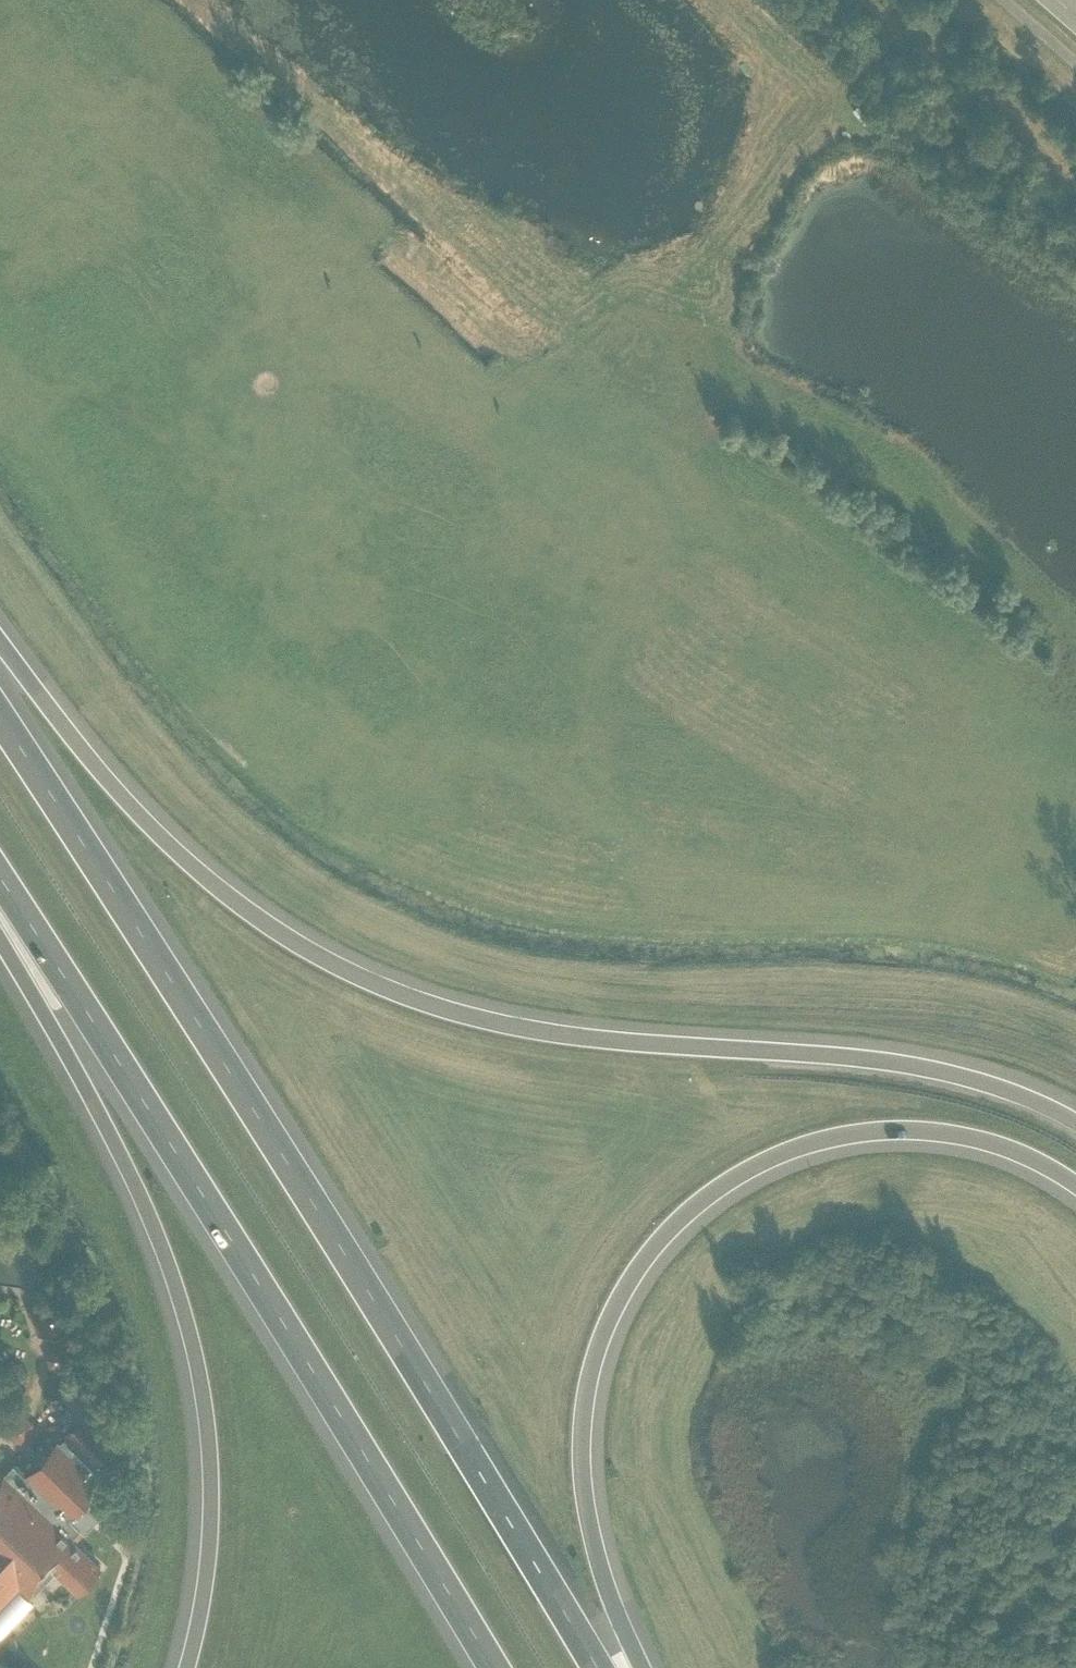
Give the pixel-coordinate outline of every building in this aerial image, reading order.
[(855,97),(840,109),(847,117),(862,105),(855,97)] [(82,1370),(75,1374),(62,1387),(69,1404),(60,1414),(74,1427),(27,1477),(13,1463),(2,1475),(0,1473),(0,1605),(19,1586),(30,1596),(55,1570),(77,1591),(100,1567),(70,1539),(79,1528),(84,1533),(117,1497),(96,1477),(117,1456),(107,1447),(116,1438),(96,1420),(103,1412),(82,1370)]
